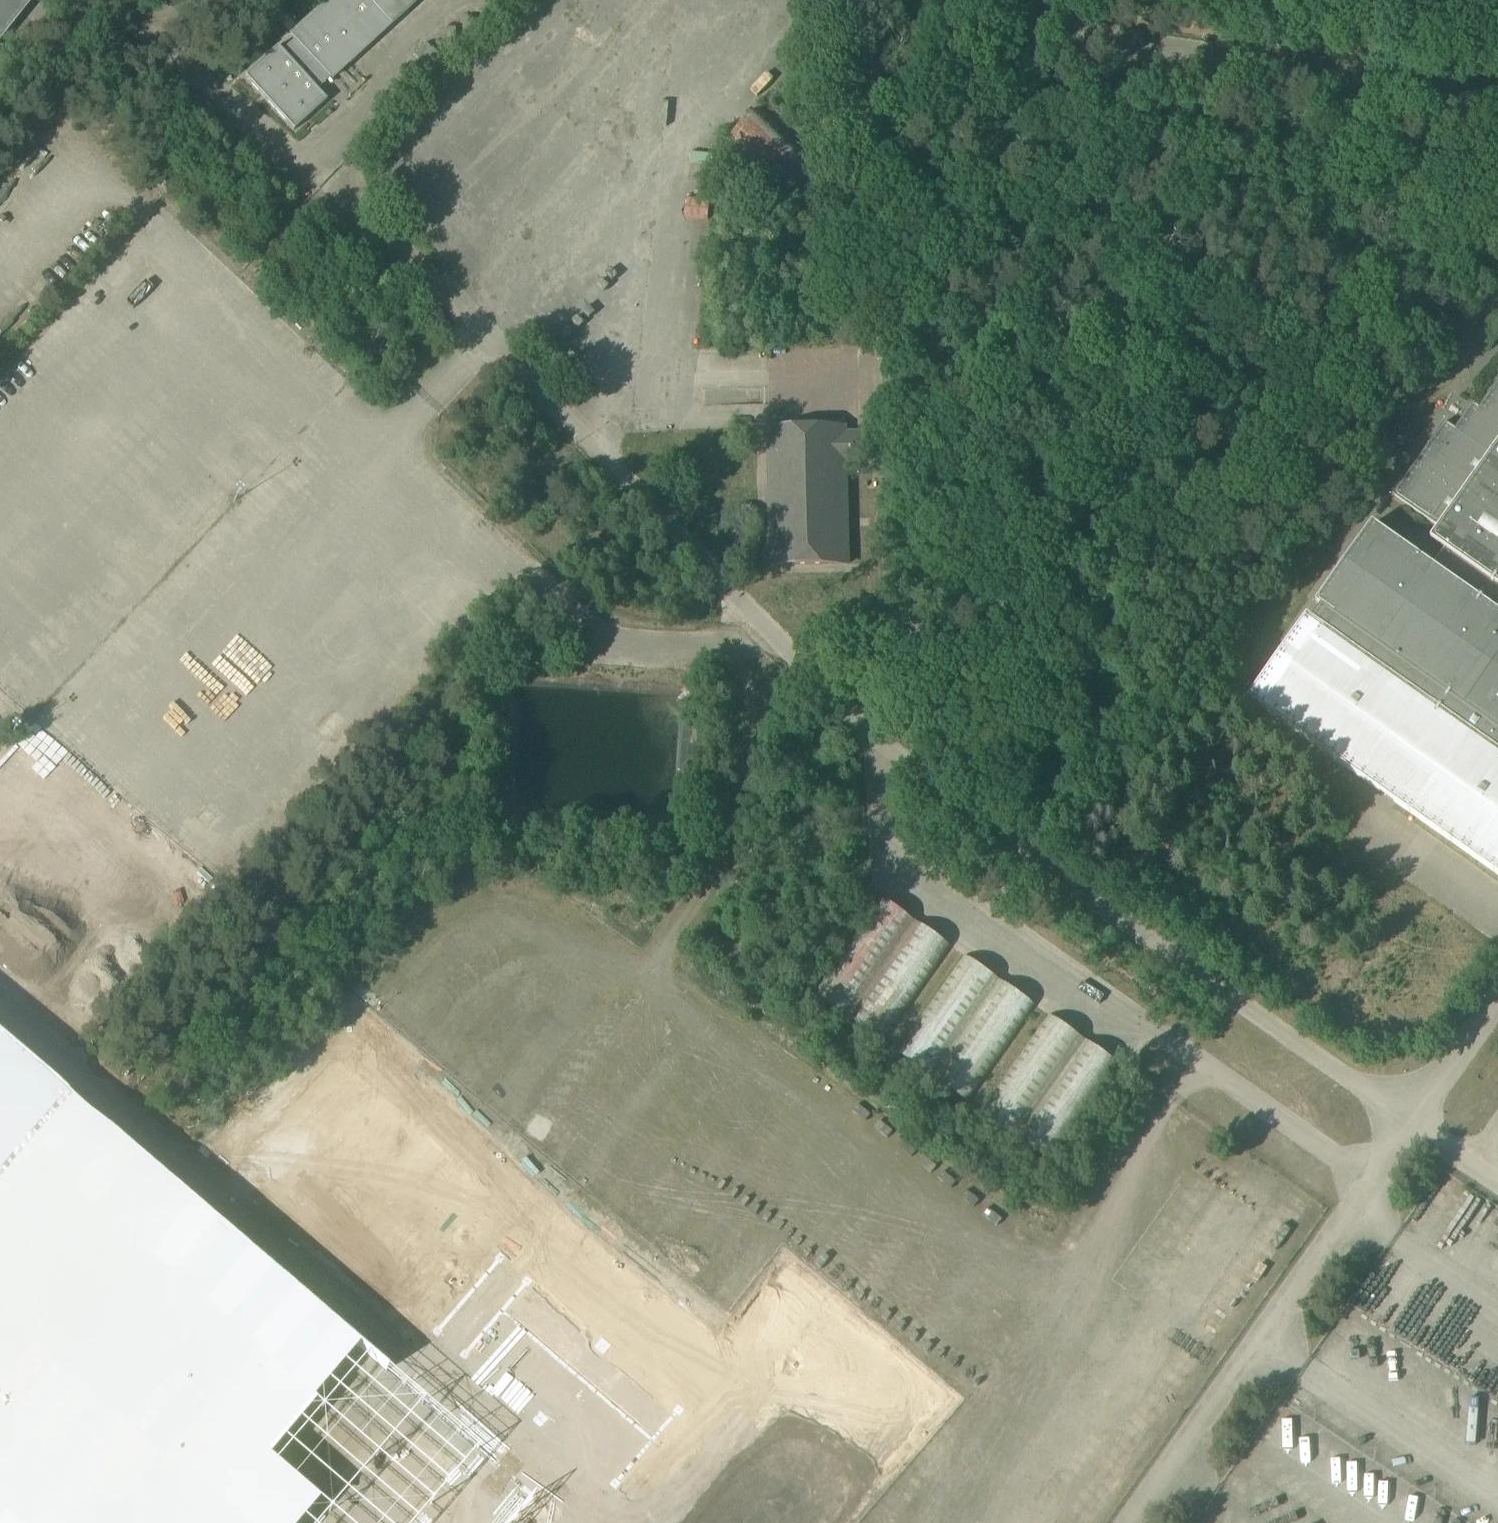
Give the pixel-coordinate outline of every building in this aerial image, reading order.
[(23,15),(35,0),(0,0),(0,44),(2,41),(23,15)] [(291,34),(296,39),(283,51),(278,46),(245,77),(294,131),(327,101),(317,90),(331,78),(333,80),(421,0),(328,0),(291,34)] [(759,110),(729,140),(807,216),(837,186),(759,110)] [(1249,700),(1497,876),(1497,382),(1479,409),(1473,404),(1455,429),(1445,423),(1394,496),(1430,521),(1438,527),(1430,538),(1445,549),(1433,566),(1374,524),(1317,604),(1322,608),(1312,621),(1307,617),(1249,700)] [(849,427),(767,428),(770,569),(852,567),(851,509),(857,509),(857,504),(851,504),(851,499),(859,499),(859,486),(850,486),(850,466),(871,466),(870,432),(849,432),(849,427)] [(951,949),(881,898),(812,994),(883,1044),(951,949)] [(964,958),(897,1054),(968,1103),(1034,1007),(964,958)] [(1119,1066),(1048,1016),(980,1113),(1051,1163),(1119,1066)] [(537,1497),(0,1038),(0,1522),(515,1522),(537,1497)] [(686,1397),(502,1248),(426,1340),(610,1489),(686,1397)]
